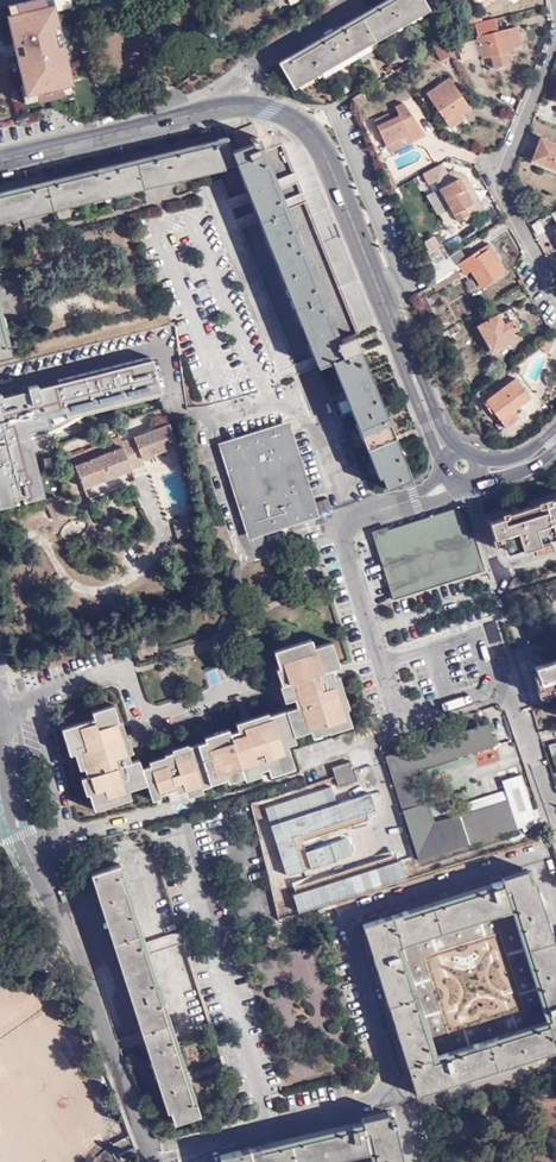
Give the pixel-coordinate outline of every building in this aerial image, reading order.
[(63,45),(56,46),(52,25),(58,24),(54,5),(48,6),(46,0),(31,0),(16,3),(18,13),(10,15),(8,16),(16,49),(25,47),(27,54),(25,54),(27,62),(19,64),(24,85),(26,94),(36,91),(38,99),(39,101),(64,96),(62,86),(72,83),(63,45)] [(363,17),(361,13),(307,45),(309,48),(289,59),(288,56),(279,61),(294,88),(431,9),(426,0),(391,0),(363,17)] [(361,13),(363,17),(391,0),(384,0),(361,13)] [(16,3),(8,5),(10,15),(18,13),(16,3)] [(482,19),(481,13),(473,15),(473,17),(466,18),(467,23),(482,19)] [(63,45),(58,24),(52,25),(56,46),(63,45)] [(515,46),(523,45),(520,29),(518,30),(517,27),(499,31),(498,25),(487,27),(487,26),(477,29),(478,36),(477,36),(482,56),(491,54),(494,67),(510,63),(507,50),(515,49),(515,46)] [(451,55),(442,39),(432,46),(442,61),(451,55)] [(477,55),(473,40),(458,43),(462,59),(477,55)] [(307,45),(288,56),(289,59),(309,48),(307,45)] [(16,49),(19,64),(27,62),(25,54),(27,54),(25,47),(16,49)] [(404,65),(396,70),(400,75),(407,70),(404,65)] [(452,127),(460,122),(456,116),(461,113),(469,107),(464,99),(461,101),(455,91),(458,89),(450,77),(427,92),(452,127)] [(64,96),(74,93),(72,83),(62,86),(64,96)] [(24,102),(38,99),(36,91),(26,94),(24,85),(20,86),(24,102)] [(464,99),(458,89),(455,91),(461,101),(464,99)] [(361,93),(352,98),(355,105),(364,101),(361,93)] [(407,134),(410,142),(424,135),(402,102),(395,106),(398,115),(391,118),(383,122),(380,117),(373,120),(384,145),(407,134)] [(50,114),(62,111),(60,104),(48,107),(50,114)] [(383,122),(391,118),(388,113),(380,117),(383,122)] [(456,116),(460,122),(464,118),(461,113),(456,116)] [(269,248),(298,236),(265,152),(265,151),(261,140),(266,137),(267,137),(261,123),(247,121),(224,129),(228,137),(229,140),(233,150),(231,151),(236,163),(244,181),(242,184),(269,248)] [(388,153),(410,142),(407,134),(384,145),(388,153)] [(229,140),(228,137),(122,162),(123,166),(229,140)] [(265,151),(265,152),(271,149),(266,137),(261,140),(265,151)] [(540,138),(532,159),(555,168),(555,144),(540,138)] [(236,163),(231,151),(233,150),(229,140),(123,166),(122,162),(102,166),(103,171),(0,196),(0,223),(225,169),(225,165),(236,163)] [(359,332),(374,325),(312,170),(305,154),(294,140),(284,144),(359,332)] [(279,148),(271,152),(281,170),(288,166),(279,148)] [(102,166),(0,191),(0,196),(103,171),(102,166)] [(389,172),(384,174),(389,185),(394,183),(389,172)] [(230,177),(223,179),(228,193),(235,191),(230,177)] [(459,177),(439,188),(451,207),(458,220),(468,214),(465,208),(473,203),(459,177)] [(297,374),(218,180),(204,186),(281,380),(297,374)] [(451,207),(439,188),(428,195),(439,214),(451,207)] [(331,360),(360,349),(353,334),(340,339),(298,237),(298,236),(269,248),(301,329),(301,328),(308,344),(308,346),(315,366),(331,360)] [(416,246),(420,256),(427,252),(423,243),(416,246)] [(437,246),(445,258),(450,254),(442,243),(437,246)] [(488,249),(496,261),(501,258),(490,243),(478,251),(480,255),(488,249)] [(420,256),(426,270),(445,258),(437,246),(427,252),(420,256)] [(459,264),(460,265),(465,273),(470,270),(482,286),(503,271),(496,261),(488,249),(480,255),(478,251),(460,263),(459,264)] [(445,258),(453,271),(460,265),(459,264),(460,263),(458,260),(455,262),(450,254),(445,258)] [(426,270),(433,285),(453,271),(445,258),(426,270)] [(423,295),(417,299),(436,335),(441,332),(442,331),(423,295)] [(0,302),(0,319),(7,347),(10,346),(0,302)] [(524,325),(512,306),(478,326),(493,352),(513,340),(510,334),(524,325)] [(13,356),(10,346),(7,347),(0,319),(0,359),(13,356)] [(441,332),(436,335),(438,340),(444,337),(441,332)] [(550,347),(551,344),(546,340),(538,346),(543,350),(546,345),(550,347)] [(412,477),(398,445),(360,349),(331,360),(378,477),(382,475),(386,487),(412,477)] [(38,387),(38,384),(28,387),(29,390),(2,396),(2,393),(0,394),(0,505),(16,501),(24,499),(43,495),(28,437),(56,428),(79,415),(160,395),(150,357),(58,379),(58,382),(38,387)] [(500,421),(531,398),(516,378),(483,403),(490,411),(492,410),(500,421)] [(119,437),(71,455),(83,487),(144,464),(142,458),(177,445),(169,424),(121,442),(119,437)] [(251,542),(318,521),(288,424),(220,445),(251,542)] [(43,495),(24,499),(25,501),(44,496),(30,437),(28,437),(43,495)] [(59,498),(46,504),(53,520),(66,514),(59,498)] [(555,538),(555,498),(543,502),(548,518),(553,533),(555,538)] [(326,499),(318,503),(323,514),(331,510),(326,499)] [(488,522),(495,545),(504,542),(506,542),(509,551),(522,547),(523,550),(541,545),(542,545),(541,542),(555,538),(553,533),(548,518),(543,502),(527,507),(502,515),(503,517),(488,522)] [(466,528),(459,507),(449,510),(456,531),(466,528)] [(456,531),(449,510),(439,513),(446,534),(456,531)] [(446,534),(439,513),(429,517),(435,538),(446,534)] [(188,517),(172,521),(177,539),(192,535),(188,517)] [(435,538),(429,517),(419,520),(425,541),(435,538)] [(425,541),(419,520),(409,523),(416,544),(425,541)] [(416,544),(409,523),(399,526),(405,547),(416,544)] [(405,547),(399,526),(389,529),(395,550),(405,547)] [(466,528),(395,550),(389,529),(388,527),(371,532),(372,535),(393,599),(480,572),(469,539),(466,528)] [(203,640),(181,648),(184,657),(206,650),(203,640)] [(274,651),(279,667),(284,684),(285,684),(287,693),(283,694),(282,694),(284,702),(295,699),(297,706),(286,710),(293,736),(311,730),(327,725),(328,732),(351,726),(347,709),(343,710),(333,678),(335,678),(332,669),(340,667),(332,642),(314,648),(311,640),(274,651)] [(533,665),(540,687),(541,692),(555,688),(555,658),(533,665)] [(284,684),(279,667),(276,669),(281,685),(282,691),(283,694),(287,693),(285,684),(284,684)] [(343,710),(347,709),(349,708),(340,676),(335,678),(333,678),(343,710)] [(129,789),(148,784),(142,768),(139,759),(131,761),(129,754),(124,738),(122,738),(117,722),(120,721),(115,705),(92,712),(94,719),(62,728),(70,754),(75,753),(80,769),(85,768),(86,775),(81,778),(86,794),(89,793),(94,809),(131,797),(129,789)] [(295,742),(293,736),(286,710),(269,715),(269,718),(237,727),(238,730),(230,732),(229,728),(220,731),(222,736),(206,741),(198,743),(210,783),(227,778),(243,773),(244,775),(260,770),(268,769),(270,776),(295,768),(287,744),(295,742)] [(269,718),(269,715),(268,713),(236,722),(237,727),(269,718)] [(122,720),(120,721),(117,722),(122,738),(124,738),(127,736),(122,720)] [(520,825),(534,821),(531,812),(520,776),(502,782),(505,793),(507,800),(466,813),(430,826),(416,782),(413,772),(472,752),(493,745),(487,724),(385,757),(418,861),(521,828),(520,825)] [(312,737),(328,732),(327,725),(311,730),(312,737)] [(222,736),(220,731),(204,736),(206,741),(222,736)] [(127,736),(124,738),(129,754),(133,752),(128,736),(127,736)] [(210,785),(210,783),(198,743),(189,746),(190,748),(174,754),(173,751),(164,754),(165,756),(149,761),(151,765),(142,768),(148,784),(152,799),(161,797),(160,793),(176,789),(184,787),(186,791),(202,786),(203,788),(210,785)] [(190,748),(189,746),(189,744),(172,748),(173,751),(174,754),(190,748)] [(475,763),(472,752),(413,772),(416,782),(460,768),(475,763)] [(356,758),(337,764),(339,773),(343,783),(362,777),(359,768),(356,758)] [(261,774),(260,770),(244,775),(244,777),(245,779),(261,774)] [(244,777),(244,775),(243,773),(227,778),(228,782),(244,777)] [(204,792),(203,788),(202,786),(186,791),(187,797),(204,792)] [(507,800),(505,793),(465,806),(466,813),(507,800)] [(531,812),(534,821),(534,822),(539,820),(536,810),(531,812)] [(122,988),(157,977),(120,863),(86,875),(122,988)] [(555,1050),(555,948),(544,910),(534,881),(531,882),(527,869),(501,878),(502,881),(505,891),(510,890),(550,1019),(547,1021),(548,1026),(555,1050)] [(502,881),(391,916),(400,946),(420,939),(419,935),(460,921),(461,926),(480,920),(479,916),(509,906),(505,891),(502,881)] [(416,1095),(458,1081),(451,1056),(434,1062),(415,1006),(420,1004),(415,986),(410,988),(397,948),(400,946),(391,916),(363,925),(416,1095)] [(201,1115),(157,977),(122,988),(136,1034),(141,1032),(167,1113),(170,1112),(174,1123),(201,1115)] [(458,1081),(555,1050),(548,1026),(495,1042),(494,1038),(475,1045),(476,1048),(451,1056),(458,1081)] [(116,1040),(119,1049),(135,1044),(132,1035),(116,1040)] [(289,1138),(294,1161),(319,1161),(368,1150),(371,1161),(403,1161),(394,1124),(395,1123),(394,1118),(389,1119),(387,1112),(361,1119),(361,1121),(289,1138)] [(289,1138),(220,1154),(221,1161),(294,1161),(289,1138)]
